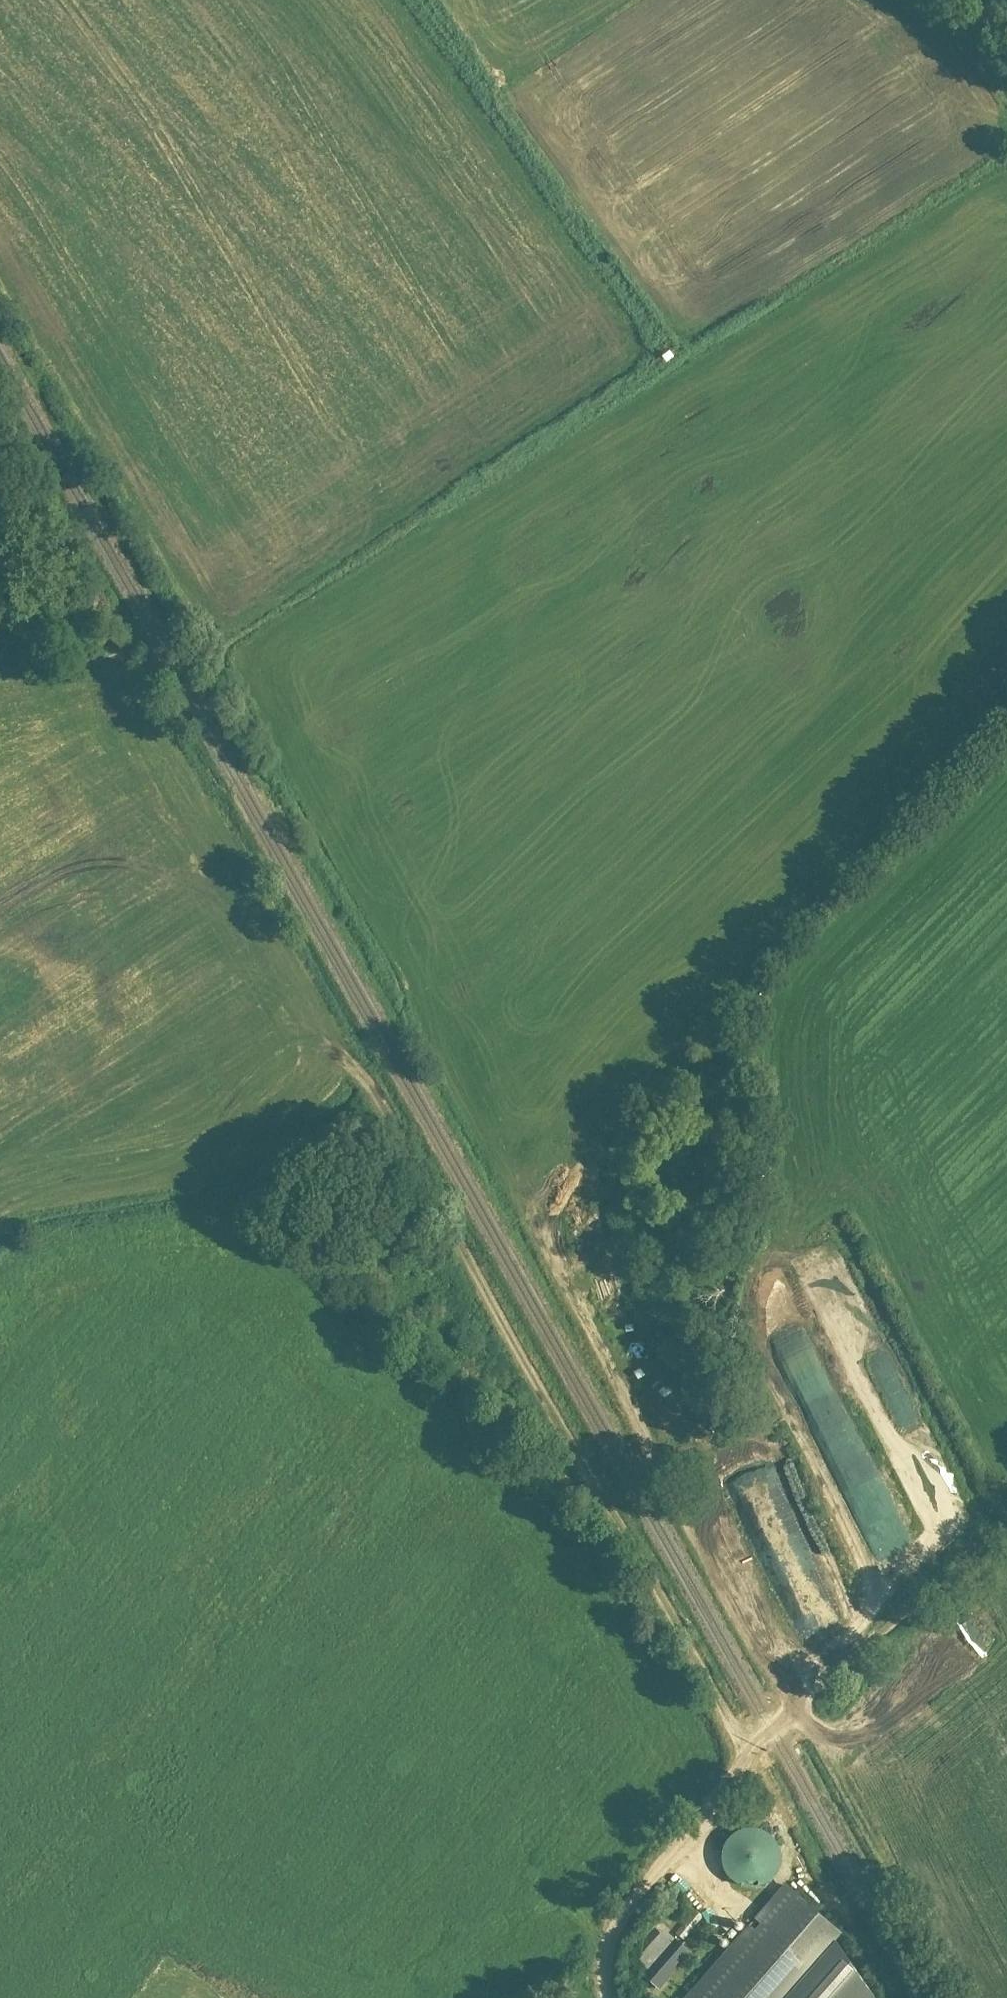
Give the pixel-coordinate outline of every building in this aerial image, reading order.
[(769,1836),(762,1830),(752,1827),(743,1827),(734,1831),(726,1838),(722,1846),(720,1856),(722,1865),(726,1873),(733,1879),(741,1883),(750,1884),(759,1882),(766,1878),(773,1871),(776,1863),(777,1853),(775,1844),(769,1836)] [(777,1875),(667,1997),(874,1997),(838,1931),(777,1875)]
